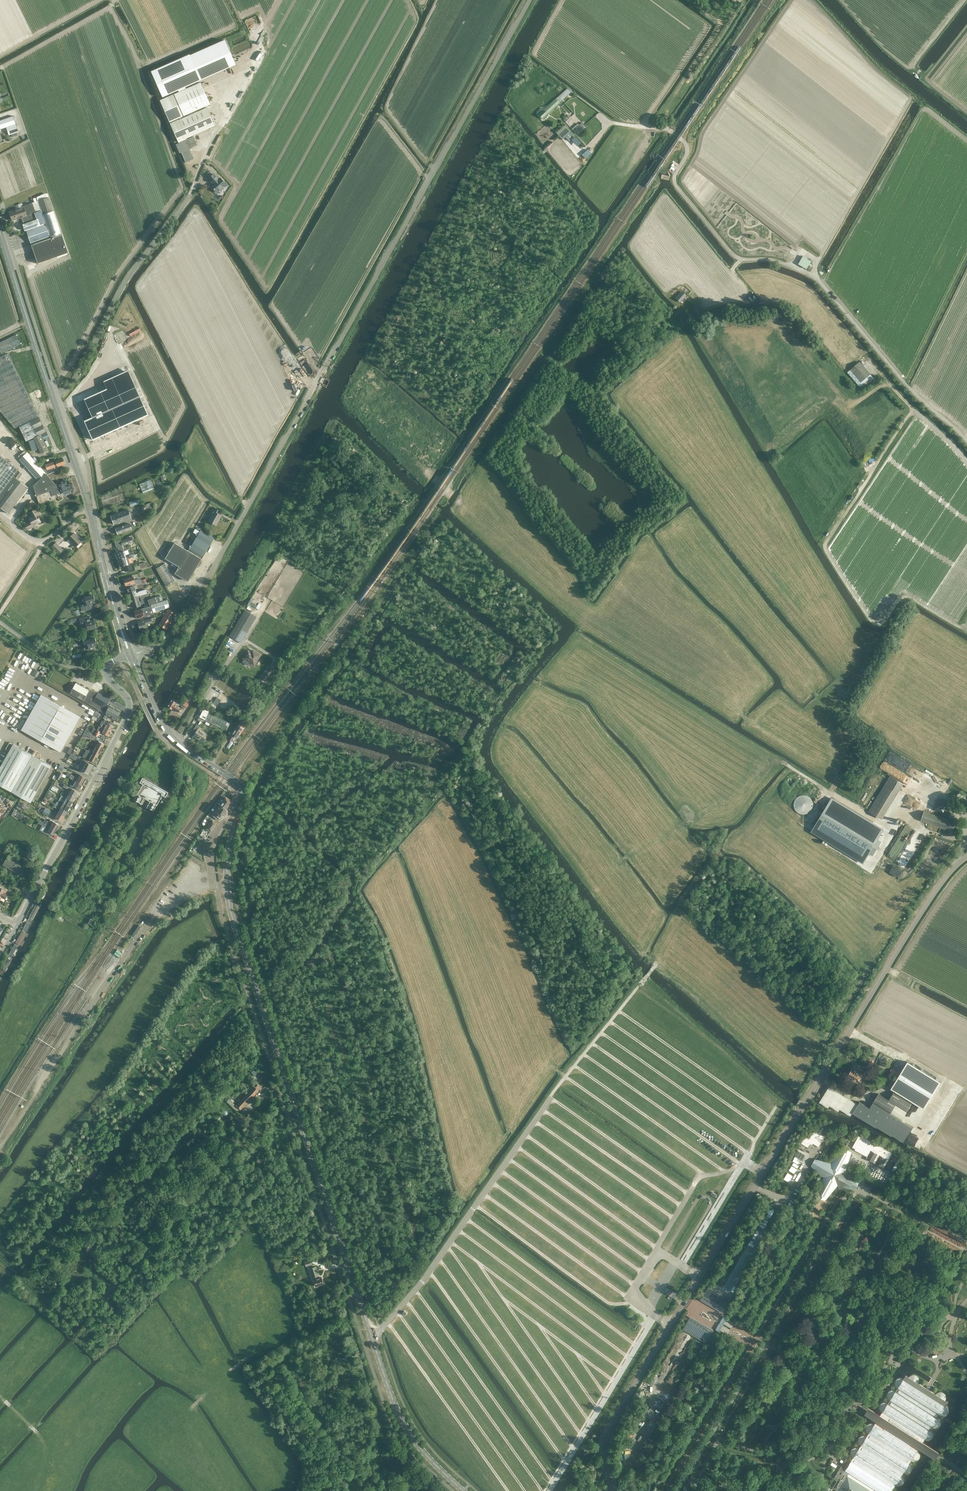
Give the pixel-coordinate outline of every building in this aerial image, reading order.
[(237,64),(226,39),(190,55),(201,80),(237,64)] [(190,55),(152,72),(162,97),(178,90),(179,92),(186,89),(185,87),(201,80),(190,55)] [(542,85),(549,80),(546,77),(540,83),(542,85)] [(179,92),(175,94),(184,116),(188,114),(189,115),(196,112),(195,111),(210,104),(200,83),(186,89),(179,92)] [(536,112),(538,115),(542,118),(571,92),(567,88),(543,110),(541,108),(536,112)] [(173,94),(160,100),(170,122),(179,118),(180,119),(170,124),(178,142),(215,126),(207,107),(196,112),(189,115),(183,118),(173,94)] [(0,120),(0,132),(1,131),(1,129),(6,127),(9,135),(19,132),(13,116),(0,120)] [(576,134),(585,126),(582,122),(573,130),(576,134)] [(562,139),(571,131),(565,125),(556,133),(562,139)] [(565,137),(569,141),(575,135),(571,131),(565,137)] [(190,138),(176,144),(180,153),(181,152),(186,162),(194,159),(189,149),(197,145),(193,136),(190,138)] [(571,139),(576,146),(580,142),(575,136),(571,139)] [(582,155),(585,159),(591,153),(588,149),(582,155)] [(226,184),(221,179),(220,178),(219,179),(214,174),(209,179),(214,184),(211,186),(217,192),(220,189),(221,191),(224,189),(223,187),(226,184)] [(26,230),(33,250),(38,263),(68,252),(62,234),(49,197),(38,201),(23,206),(24,207),(9,212),(12,221),(22,218),(24,224),(23,224),(25,231),(26,230)] [(799,264),(807,269),(810,271),(813,267),(810,265),(812,261),(803,256),(799,264)] [(679,301),(685,295),(681,292),(675,298),(679,301)] [(21,344),(16,334),(0,341),(0,350),(1,352),(21,344)] [(39,417),(8,353),(0,357),(0,411),(6,418),(15,428),(39,417)] [(860,362),(850,370),(848,372),(860,386),(863,385),(875,379),(860,362)] [(107,389),(84,399),(92,417),(84,421),(93,440),(147,415),(127,371),(104,382),(107,389)] [(26,441),(33,438),(41,434),(46,432),(39,417),(31,421),(19,427),(26,441)] [(41,434),(33,438),(41,453),(48,450),(41,434)] [(26,452),(19,459),(38,481),(33,485),(39,505),(54,500),(52,496),(60,493),(56,483),(55,484),(30,455),(29,456),(26,452)] [(18,470),(0,457),(0,495),(18,470)] [(45,465),(43,465),(45,470),(47,470),(47,469),(49,473),(56,471),(55,467),(57,466),(57,467),(65,464),(63,458),(55,461),(54,462),(53,462),(45,464),(45,465)] [(0,495),(0,507),(8,513),(28,487),(18,479),(22,474),(18,470),(0,495)] [(151,479),(139,483),(143,493),(154,488),(151,479)] [(66,480),(58,483),(61,493),(65,492),(65,494),(71,493),(70,490),(74,489),(72,483),(67,484),(66,480)] [(138,498),(129,502),(131,506),(140,502),(138,498)] [(27,505),(33,509),(37,504),(31,500),(27,505)] [(143,512),(154,507),(152,502),(147,504),(146,504),(140,506),(143,512)] [(30,521),(25,524),(28,530),(33,527),(33,528),(39,525),(38,523),(41,521),(38,515),(40,514),(37,508),(28,513),(31,517),(29,519),(30,521)] [(220,519),(221,515),(218,513),(219,510),(214,508),(212,512),(213,513),(208,521),(215,525),(219,518),(220,519)] [(128,509),(111,516),(114,524),(132,518),(128,509)] [(118,534),(132,529),(130,523),(116,529),(118,534)] [(174,542),(165,558),(179,566),(176,571),(189,579),(203,557),(214,538),(201,530),(188,550),(174,542)] [(76,546),(82,541),(74,533),(68,538),(69,539),(67,540),(69,542),(71,541),(76,546)] [(56,542),(52,546),(59,554),(63,550),(56,542)] [(116,553),(118,559),(130,555),(129,553),(128,549),(124,551),(123,546),(118,547),(120,552),(116,553)] [(130,555),(118,559),(120,566),(124,565),(126,571),(132,569),(130,563),(128,564),(126,559),(131,558),(130,555)] [(141,579),(133,579),(132,577),(124,579),(126,586),(134,583),(136,582),(136,584),(136,585),(142,583),(147,581),(146,578),(141,580),(141,579)] [(128,592),(136,590),(136,589),(146,586),(145,582),(142,583),(136,585),(136,584),(127,587),(128,592)] [(136,590),(128,592),(130,598),(146,593),(145,589),(136,591),(136,590)] [(146,593),(130,598),(131,602),(139,599),(138,597),(140,597),(141,599),(144,598),(144,597),(147,596),(146,593)] [(91,603),(94,602),(92,594),(85,596),(86,600),(85,601),(86,604),(81,606),(82,610),(92,608),(91,603)] [(248,603),(259,608),(261,603),(259,602),(258,605),(252,602),(253,599),(251,597),(248,603)] [(131,602),(133,607),(133,608),(141,605),(140,604),(145,602),(144,598),(141,599),(142,601),(139,602),(139,599),(131,602)] [(157,611),(170,607),(167,600),(151,605),(135,610),(137,618),(157,612),(157,611)] [(167,628),(176,613),(168,609),(165,613),(163,612),(162,614),(164,615),(159,624),(167,628)] [(245,610),(229,636),(240,642),(256,616),(245,610)] [(88,629),(95,627),(93,620),(90,621),(89,616),(79,619),(80,623),(84,622),(85,625),(87,625),(88,629)] [(145,623),(153,621),(152,618),(138,622),(140,629),(146,627),(145,623)] [(91,646),(95,644),(93,638),(86,640),(87,644),(85,644),(85,648),(81,649),(82,654),(93,651),(91,646)] [(248,651),(243,658),(254,664),(260,655),(252,650),(252,652),(250,652),(248,651)] [(258,679),(264,683),(273,671),(267,667),(258,679)] [(83,700),(89,690),(75,682),(69,692),(83,700)] [(97,692),(89,690),(83,700),(104,713),(106,709),(104,708),(106,703),(107,703),(111,696),(108,694),(107,697),(97,692)] [(186,706),(190,700),(190,699),(189,698),(192,695),(185,691),(182,696),(183,697),(180,703),(186,706)] [(41,694),(21,729),(60,752),(80,717),(41,694)] [(217,705),(221,699),(217,696),(213,703),(217,705)] [(172,709),(172,708),(178,712),(181,707),(175,704),(177,701),(176,701),(176,700),(175,699),(174,699),(173,698),(168,707),(172,709)] [(106,709),(104,713),(116,720),(120,711),(107,703),(106,703),(104,708),(106,709)] [(225,731),(229,723),(202,711),(199,718),(225,731)] [(110,732),(114,724),(111,721),(109,724),(108,725),(105,723),(107,720),(105,719),(104,721),(102,720),(100,725),(101,726),(101,727),(110,732)] [(242,729),(241,729),(244,724),(240,722),(228,739),(231,742),(235,737),(236,738),(242,729)] [(203,742),(208,734),(199,728),(200,726),(197,724),(192,731),(195,733),(193,736),(197,738),(203,742)] [(108,736),(110,732),(101,727),(99,726),(94,735),(98,736),(100,732),(108,736)] [(85,730),(83,733),(93,738),(94,735),(90,733),(85,730)] [(98,741),(92,752),(97,755),(104,744),(98,741)] [(31,802),(51,766),(13,744),(0,767),(0,785),(31,802)] [(94,762),(97,755),(92,752),(91,753),(86,750),(82,756),(88,760),(89,759),(94,762)] [(81,770),(88,774),(92,765),(85,762),(81,770)] [(85,778),(84,777),(79,775),(77,778),(71,774),(67,772),(66,775),(73,779),(73,780),(82,784),(85,778)] [(903,783),(890,776),(869,811),(877,817),(894,790),(898,793),(903,783)] [(163,795),(166,796),(168,792),(143,777),(140,782),(143,784),(134,800),(141,804),(144,798),(151,801),(147,807),(154,811),(163,795)] [(79,789),(82,784),(73,780),(71,784),(79,789)] [(77,792),(70,788),(64,784),(63,786),(68,789),(67,792),(75,796),(77,792)] [(72,801),(75,796),(67,792),(66,791),(65,794),(67,795),(66,797),(72,801)] [(960,792),(954,800),(966,809),(966,797),(960,792)] [(61,795),(59,800),(70,806),(72,801),(66,797),(63,796),(61,795)] [(799,796),(796,798),(795,800),(794,804),(794,807),(795,810),(797,812),(800,814),(803,814),(806,814),(809,813),(811,811),(813,808),(813,804),(813,801),(811,798),(809,796),(805,795),(802,795),(799,796)] [(829,795),(808,828),(860,860),(866,851),(870,853),(878,840),(874,837),(880,828),(829,795)] [(219,803),(217,807),(212,814),(219,819),(222,815),(224,816),(228,811),(225,809),(231,801),(226,797),(221,804),(219,803)] [(943,813),(947,802),(937,799),(933,809),(943,813)] [(59,803),(58,805),(58,806),(67,811),(70,806),(59,800),(58,802),(59,803)] [(64,815),(67,811),(58,806),(56,804),(54,807),(59,809),(57,811),(64,815)] [(48,816),(51,811),(45,808),(42,813),(48,816)] [(62,820),(64,815),(57,811),(56,810),(53,815),(62,820)] [(954,835),(959,821),(955,819),(954,822),(924,811),(921,821),(950,831),(949,833),(954,835)] [(47,820),(46,823),(56,829),(59,824),(53,821),(52,822),(47,820)] [(212,820),(207,828),(211,831),(216,823),(212,820)] [(56,829),(46,823),(45,823),(43,826),(46,827),(43,832),(51,836),(53,834),(54,834),(56,829)] [(2,865),(6,867),(20,875),(24,867),(6,858),(2,865)] [(8,895),(6,894),(8,891),(3,889),(4,888),(0,886),(0,900),(4,902),(8,895)] [(26,915),(34,919),(42,903),(34,899),(26,915)] [(54,917),(60,921),(62,917),(57,912),(54,917)] [(34,919),(26,915),(19,928),(27,932),(34,919)] [(12,941),(20,945),(27,933),(19,929),(12,941)] [(4,954),(11,957),(17,946),(11,942),(4,954)] [(3,973),(12,959),(4,954),(0,961),(0,971),(3,973)] [(858,1080),(863,1072),(854,1067),(853,1069),(850,1069),(849,1071),(850,1074),(848,1077),(851,1079),(852,1077),(858,1080)] [(895,1069),(892,1067),(890,1071),(896,1075),(900,1069),(896,1067),(895,1069)] [(254,1070),(251,1072),(253,1075),(251,1077),(255,1081),(258,1079),(257,1078),(260,1076),(254,1070)] [(873,1102),(891,1114),(902,1120),(907,1112),(919,1091),(908,1084),(901,1096),(894,1092),(889,1100),(879,1094),(873,1102)] [(237,1111),(240,1109),(258,1090),(260,1088),(257,1085),(255,1087),(253,1085),(249,1090),(250,1091),(236,1106),(233,1102),(234,1101),(230,1097),(226,1101),(237,1111)] [(829,1086),(819,1102),(828,1108),(830,1106),(839,1111),(840,1109),(851,1116),(853,1112),(876,1127),(877,1126),(892,1136),(893,1135),(904,1142),(913,1127),(902,1120),(891,1114),(873,1102),(870,1108),(860,1101),(858,1104),(829,1086)] [(820,1124),(816,1131),(815,1130),(813,1133),(812,1132),(810,1136),(811,1136),(810,1139),(805,1136),(801,1143),(808,1147),(810,1143),(812,1144),(813,1143),(819,1146),(825,1136),(829,1135),(832,1131),(820,1124)] [(852,1148),(868,1155),(867,1158),(874,1161),(878,1153),(871,1149),(874,1141),(858,1134),(852,1148)] [(801,1161),(804,1156),(796,1151),(793,1156),(801,1161)] [(892,1152),(884,1167),(891,1171),(899,1156),(892,1152)] [(879,1154),(875,1163),(882,1166),(886,1158),(879,1154)] [(309,1281),(312,1288),(323,1283),(321,1277),(316,1279),(315,1277),(318,1276),(314,1266),(308,1269),(312,1278),(313,1278),(314,1279),(309,1281)] [(731,1300),(709,1286),(703,1296),(726,1309),(731,1300)] [(937,1316),(939,1321),(944,1322),(947,1318),(946,1313),(941,1312),(937,1316)] [(688,1320),(683,1329),(706,1342),(711,1334),(688,1320)] [(933,1325),(929,1329),(931,1335),(937,1336),(941,1332),(939,1326),(933,1325)] [(832,1488),(838,1490),(837,1490),(892,1490),(895,1486),(897,1486),(899,1486),(900,1486),(902,1485),(902,1484),(903,1483),(904,1482),(904,1480),(903,1477),(901,1476),(903,1473),(905,1474),(907,1474),(909,1473),(910,1472),(911,1470),(912,1469),(911,1467),(911,1466),(910,1465),(909,1463),(911,1461),(912,1462),(915,1462),(916,1461),(917,1461),(918,1460),(919,1459),(919,1458),(920,1457),(919,1456),(919,1454),(918,1453),(917,1451),(919,1447),(921,1448),(922,1446),(924,1444),(922,1443),(924,1440),(926,1440),(928,1440),(929,1440),(931,1439),(932,1438),(933,1436),(933,1434),(933,1433),(932,1431),(930,1430),(932,1427),(934,1428),(936,1428),(938,1428),(939,1427),(940,1426),(940,1424),(941,1423),(941,1421),(940,1420),(940,1419),(938,1418),(940,1415),(942,1416),(945,1416),(947,1414),(948,1412),(949,1411),(948,1409),(948,1408),(947,1406),(946,1405),(948,1402),(946,1400),(946,1399),(946,1398),(946,1397),(946,1396),(946,1395),(945,1394),(945,1393),(944,1393),(944,1392),(943,1392),(942,1391),(940,1391),(940,1392),(939,1392),(938,1392),(937,1393),(936,1394),(929,1390),(930,1387),(928,1386),(927,1385),(925,1387),(918,1383),(919,1381),(919,1379),(918,1377),(918,1376),(917,1375),(916,1375),(915,1374),(914,1374),(913,1374),(911,1374),(911,1375),(910,1375),(908,1377),(906,1375),(903,1378),(901,1377),(900,1377),(899,1377),(897,1378),(896,1379),(895,1381),(895,1382),(895,1383),(895,1385),(896,1387),(897,1388),(895,1390),(894,1390),(893,1389),(892,1389),(891,1389),(890,1390),(889,1390),(888,1391),(888,1392),(887,1392),(887,1393),(887,1394),(887,1395),(887,1397),(887,1398),(888,1399),(889,1400),(888,1402),(886,1402),(883,1402),(881,1402),(880,1403),(879,1405),(879,1406),(879,1408),(879,1409),(880,1411),(881,1412),(879,1415),(878,1415),(877,1417),(875,1419),(876,1420),(874,1423),(872,1423),(871,1423),(870,1423),(868,1423),(867,1424),(866,1425),(865,1427),(865,1428),(865,1429),(865,1430),(866,1431),(866,1432),(868,1433),(866,1436),(864,1435),(860,1435),(860,1436),(859,1436),(858,1437),(857,1439),(857,1440),(857,1442),(857,1443),(858,1444),(859,1445),(860,1445),(858,1448),(856,1447),(854,1447),(851,1448),(850,1450),(849,1452),(849,1454),(850,1455),(850,1456),(852,1457),(850,1461),(845,1458),(833,1478),(837,1481),(832,1488)] [(841,1465),(844,1460),(836,1455),(830,1463),(836,1467),(839,1463),(841,1465)]
